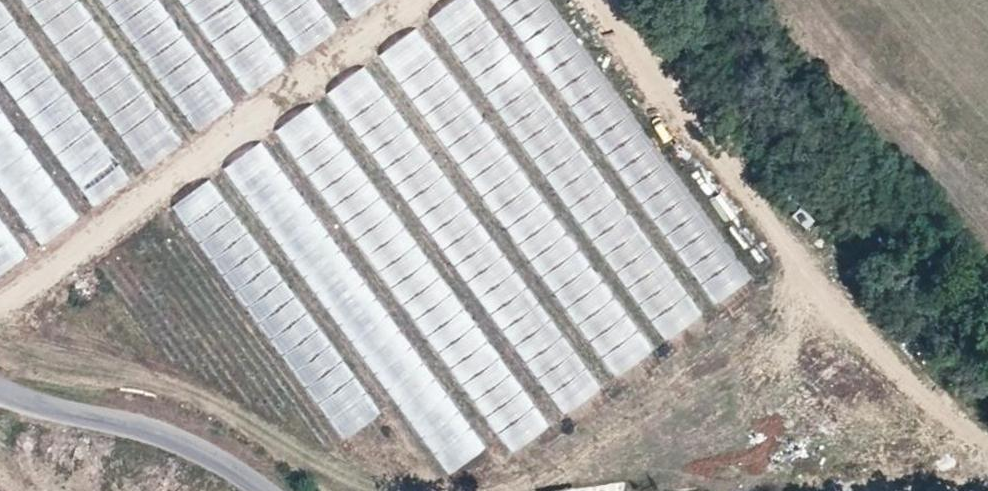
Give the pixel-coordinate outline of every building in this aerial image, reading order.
[(71,74),(70,67),(88,93),(88,92),(145,175),(182,150),(182,142),(88,4),(88,20),(75,0),(20,0),(71,74)] [(233,109),(157,0),(97,0),(192,137),(233,109)] [(246,99),(284,73),(234,0),(177,0),(246,99)] [(332,35),(309,0),(253,0),(294,61),(332,35)] [(349,26),(386,0),(331,0),(349,26)] [(481,0),(448,0),(435,8),(583,237),(619,214),(481,0)] [(556,0),(500,0),(708,307),(746,281),(556,0)] [(384,46),(409,88),(432,74),(445,96),(456,89),(419,26),(384,46)] [(11,82),(90,213),(130,189),(89,123),(70,134),(76,145),(61,154),(52,137),(46,128),(67,116),(59,103),(44,113),(31,91),(42,84),(33,69),(11,82)] [(362,131),(560,417),(596,391),(388,91),(371,102),(382,118),(362,131)] [(328,205),(347,191),(357,205),(341,216),(508,454),(545,428),(313,97),(272,126),(328,205)] [(646,354),(493,118),(454,143),(607,379),(646,354)] [(443,478),(481,452),(262,136),(225,161),(443,478)] [(251,244),(208,177),(171,201),(214,268),(251,244)] [(662,282),(637,302),(667,341),(703,312),(662,261),(652,269),(662,282)] [(294,299),(260,322),(339,440),(373,418),(294,299)]
